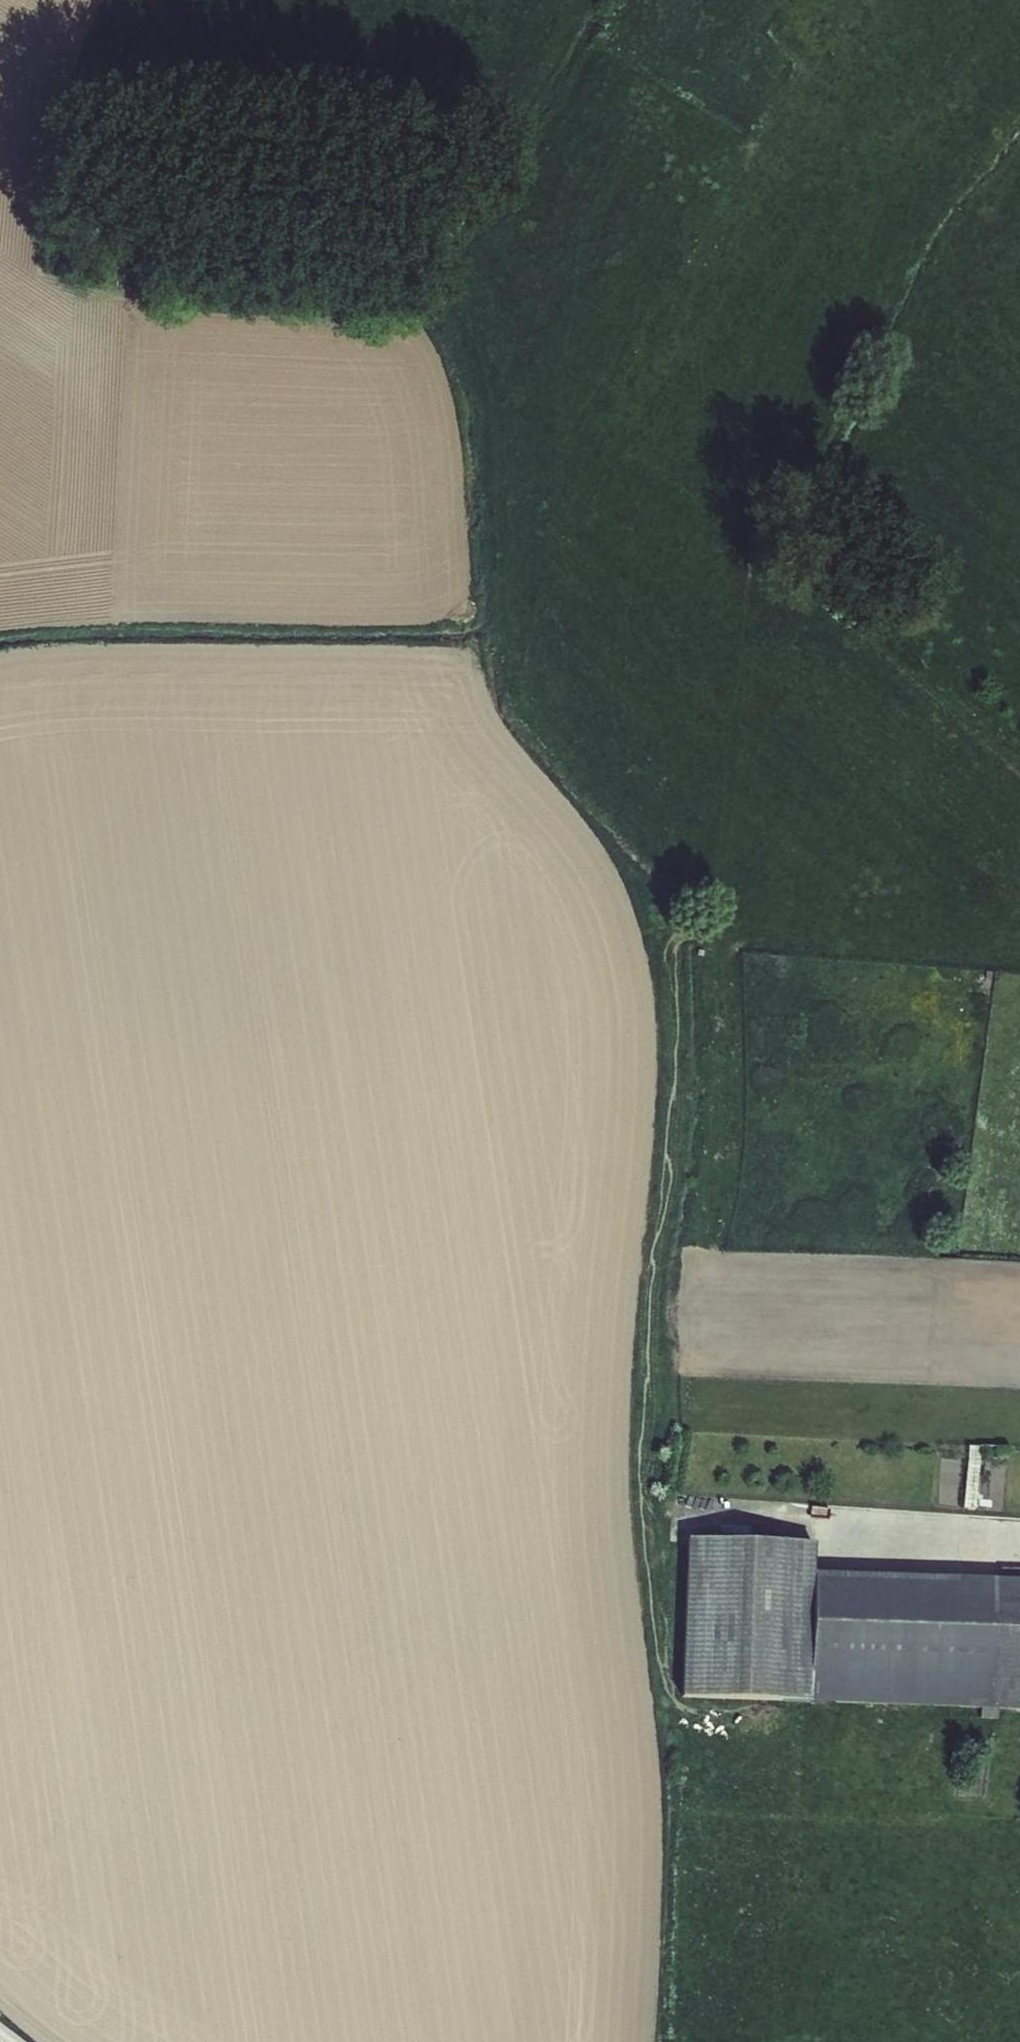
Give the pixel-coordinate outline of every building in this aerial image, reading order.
[(682,1695),(1019,1705),(1019,1575),(814,1569),(815,1540),(687,1536),(682,1695)]
